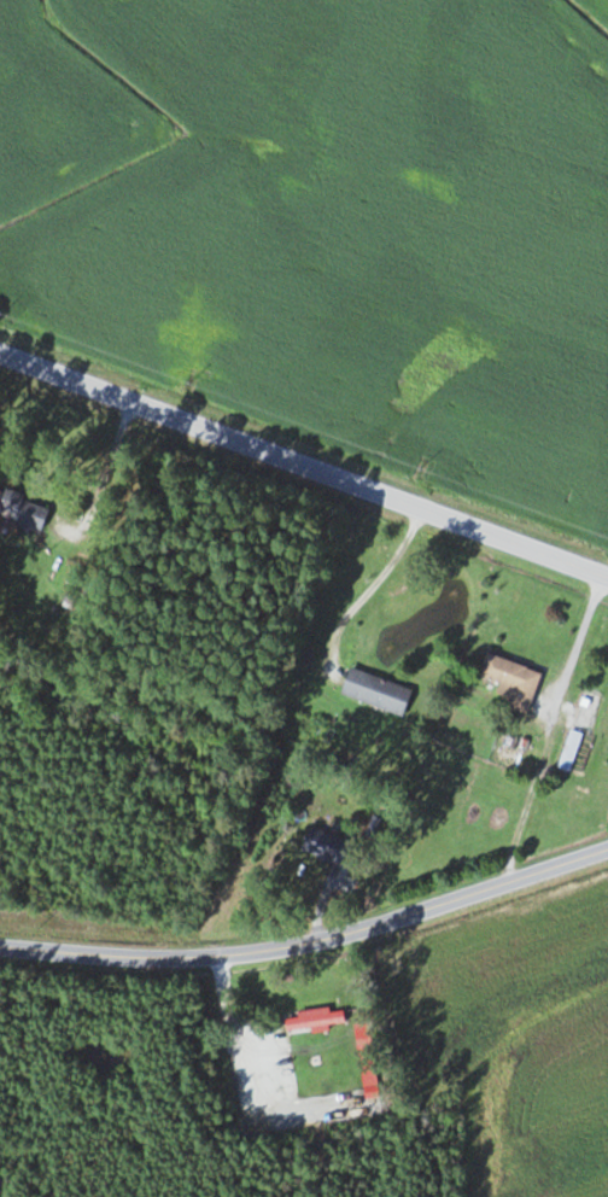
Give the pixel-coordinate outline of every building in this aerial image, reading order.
[(527,715),(542,673),(486,654),(478,677),(500,684),(496,694),(509,699),(506,707),(527,715)] [(350,668),(340,696),(403,717),(413,690),(350,668)] [(556,767),(569,772),(584,736),(571,730),(556,767)] [(301,854),(347,865),(353,840),(307,829),(301,854)] [(348,1030),(346,1012),(286,1017),(288,1035),(348,1030)]
